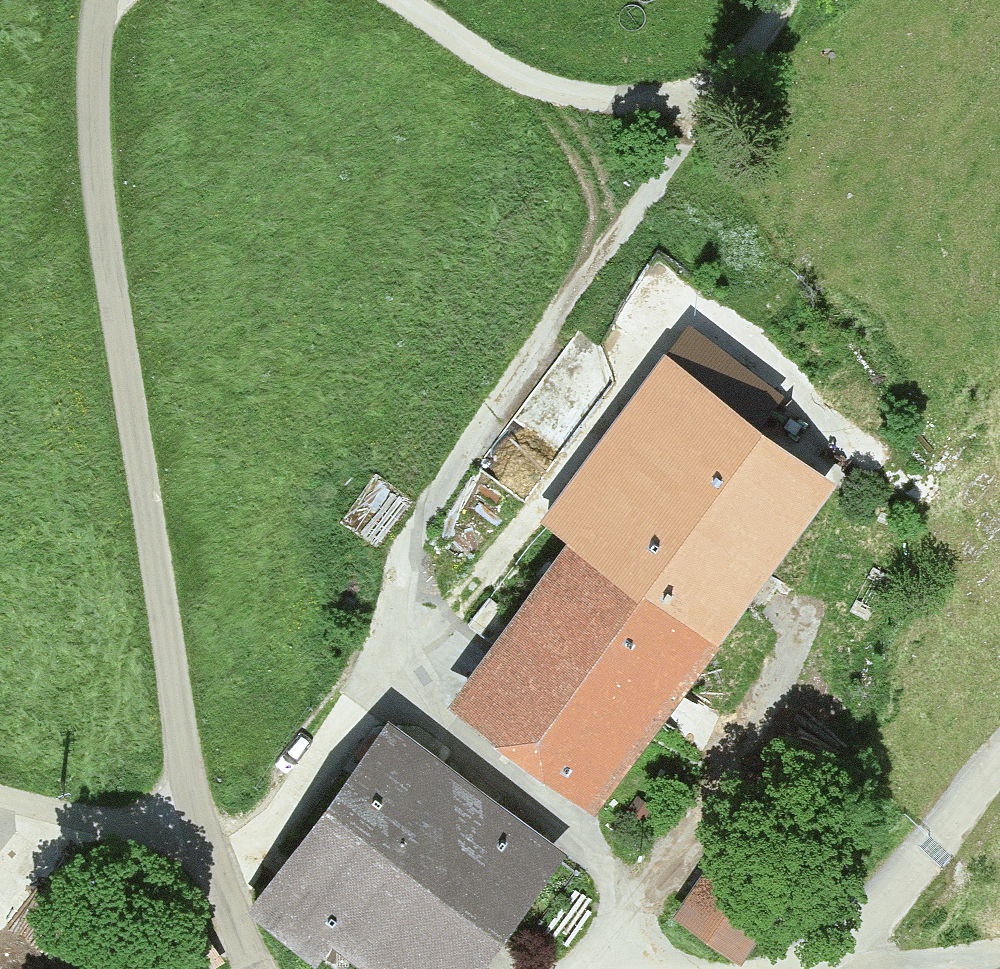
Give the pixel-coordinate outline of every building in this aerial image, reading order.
[(570,530),(704,629),(819,472),(662,357),(546,513),(570,530)] [(570,530),(455,686),(588,784),(704,629),(570,530)] [(384,722),(253,893),(315,940),(331,919),(396,968),(452,968),(547,846),(384,722)] [(713,856),(679,902),(738,944),(771,899),(713,856)]
